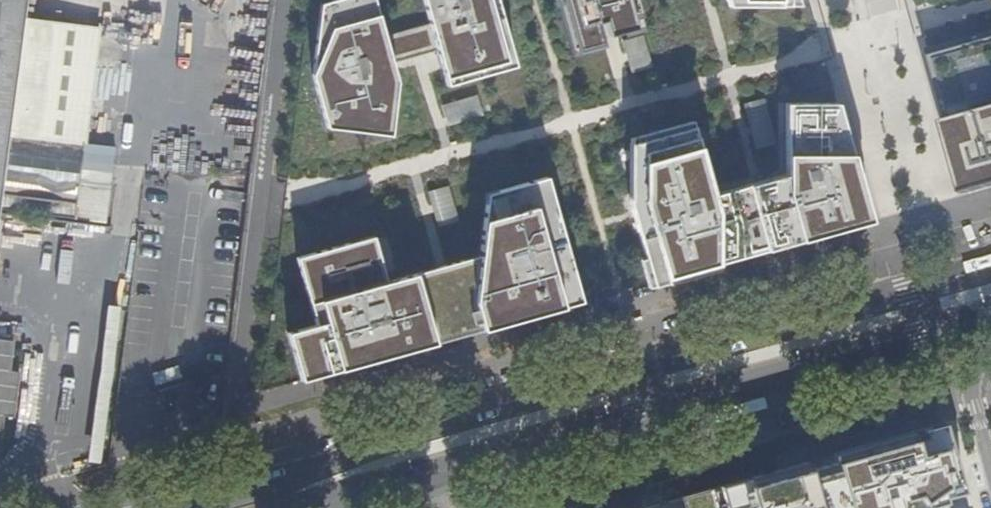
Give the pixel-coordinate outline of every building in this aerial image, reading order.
[(13,0),(0,0),(0,119),(13,0)] [(321,2),(312,70),(326,122),(388,129),(395,77),(389,56),(434,44),(444,81),(512,62),(495,0),(422,0),(426,17),(382,30),(373,0),(326,0),(321,2)] [(572,54),(614,43),(606,14),(612,12),(616,27),(636,22),(629,0),(557,0),(572,54)] [(969,193),(990,187),(990,50),(933,67),(969,193)] [(632,206),(654,282),(790,243),(870,221),(837,104),(787,105),(788,186),(714,207),(695,138),(634,155),(632,206)] [(477,273),(446,282),(389,298),(374,243),(297,264),(316,332),(288,340),(300,381),(462,335),(580,302),(545,179),(486,195),(477,273)] [(18,417),(20,368),(14,368),(15,338),(0,337),(0,417),(18,417)] [(934,505),(965,496),(944,424),(682,497),(685,507),(924,507),(934,505)]
